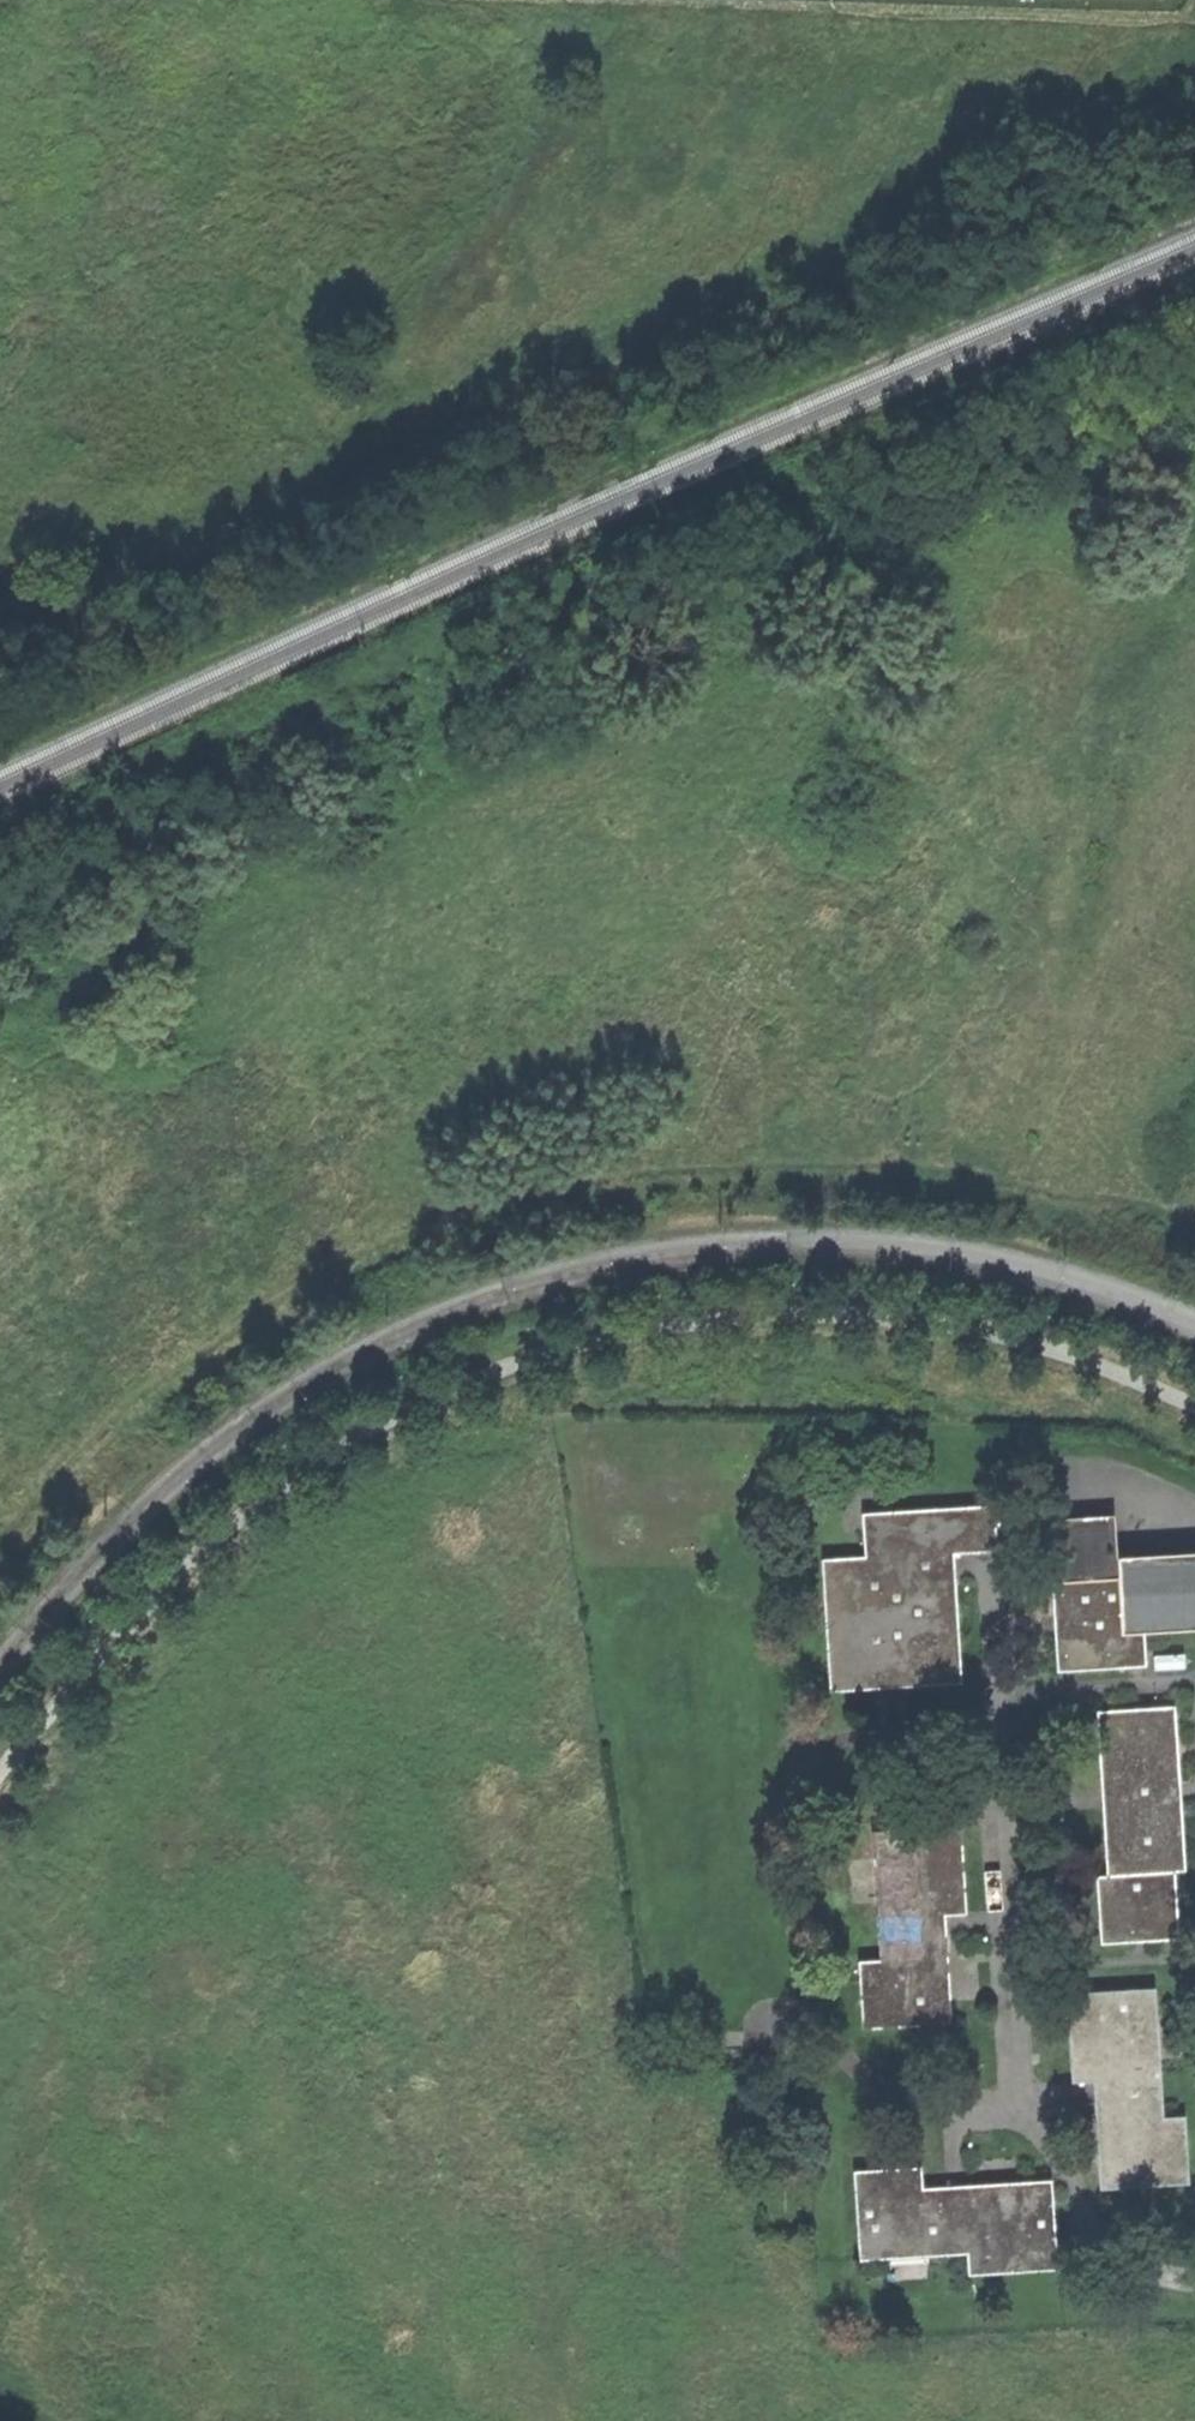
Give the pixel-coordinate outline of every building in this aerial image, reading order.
[(927,1684),(961,1682),(954,1553),(998,1549),(996,1504),(863,1513),(865,1556),(822,1559),(829,1690),(884,1687),(927,1684)] [(1147,1665),(1145,1632),(1194,1629),(1194,1551),(1118,1556),(1114,1514),(1058,1516),(1062,1580),(1051,1580),(1056,1669),(1147,1665)] [(1100,1942),(1180,1937),(1175,1871),(1184,1869),(1180,1790),(1176,1705),(1096,1710),(1108,1875),(1096,1875),(1100,1942)] [(863,2028),(951,2022),(948,1958),(946,1915),(967,1912),(962,1825),(872,1831),(879,1959),(858,1961),(863,2028)] [(1095,2082),(1103,2191),(1190,2184),(1186,2118),(1164,2118),(1156,1988),(1067,1992),(1072,2083),(1095,2082)] [(967,2274),(1058,2270),(1052,2179),(957,2185),(922,2187),(921,2166),(854,2171),(859,2260),(966,2253),(967,2274)]
